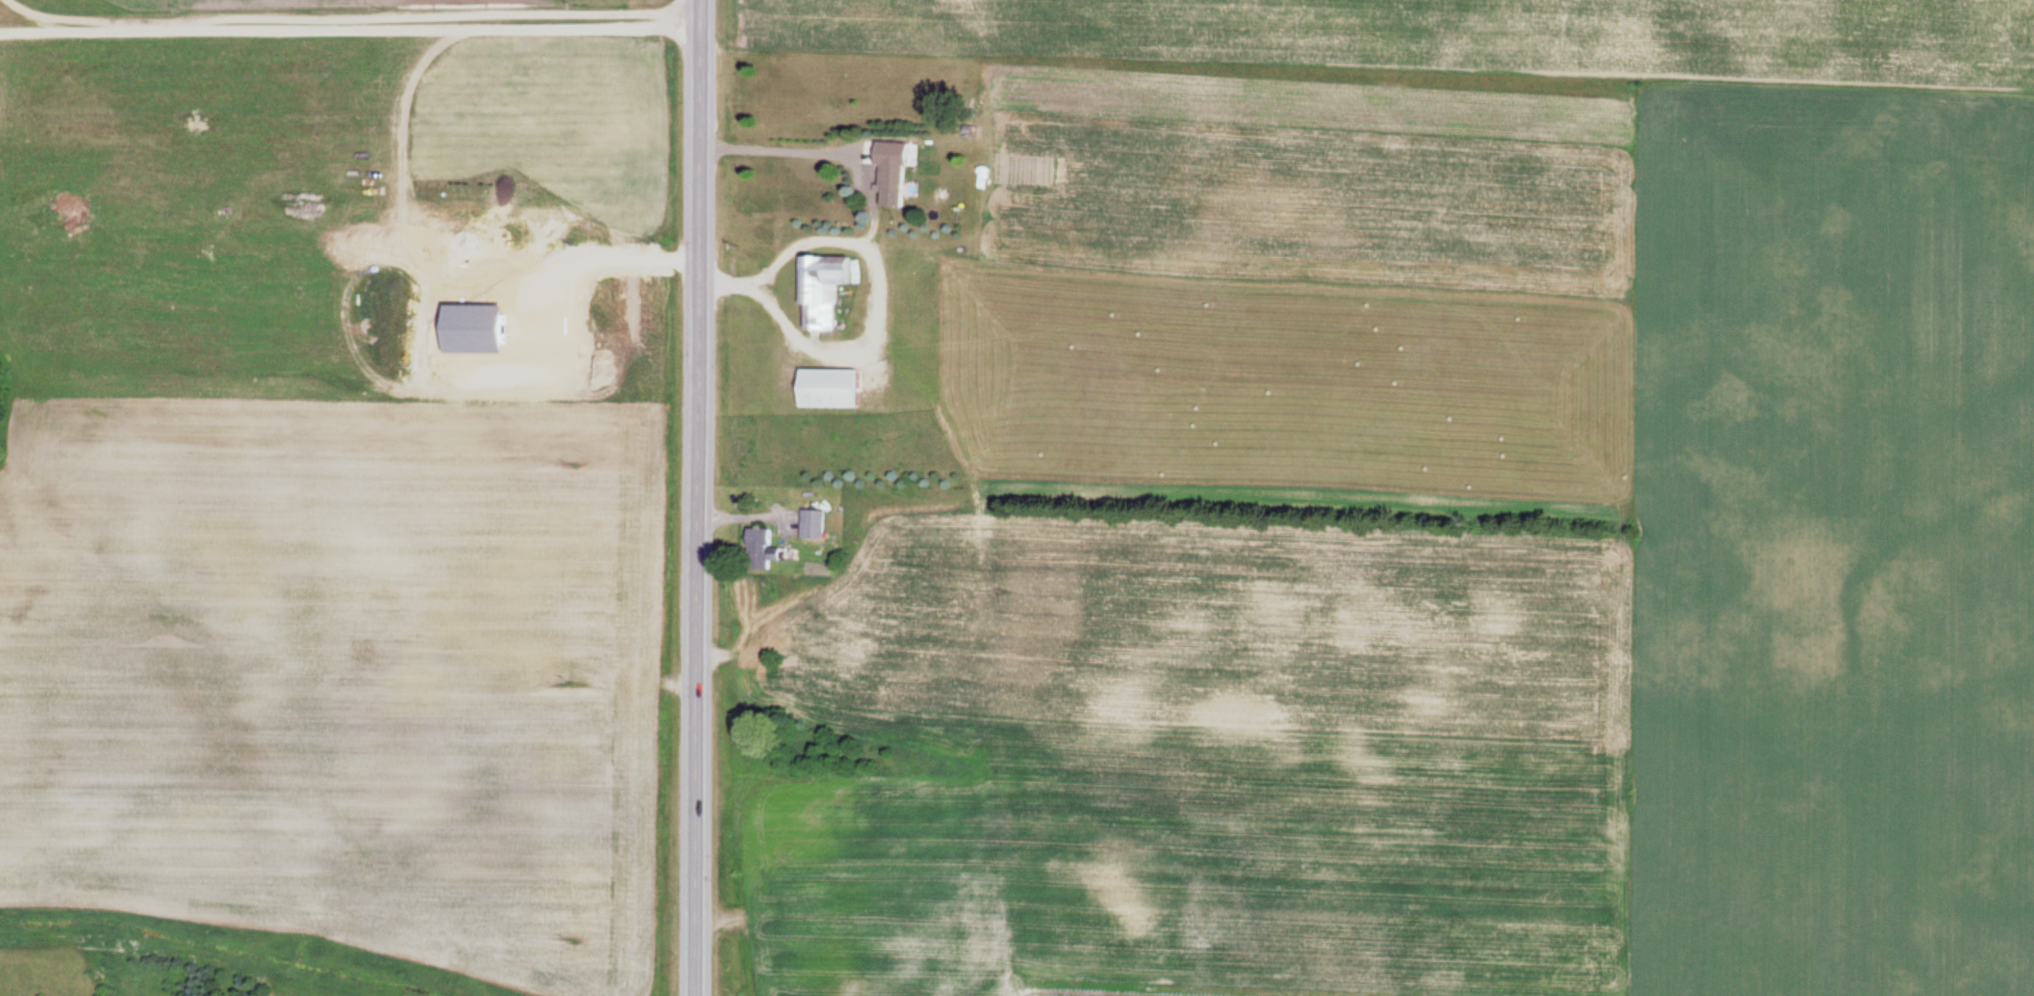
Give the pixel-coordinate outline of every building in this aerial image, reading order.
[(900,163),(877,163),(876,206),(898,207),(900,163)] [(848,256),(799,256),(799,331),(834,331),(834,285),(848,285),(848,256)] [(832,391),(831,406),(855,406),(855,371),(796,370),(796,390),(832,391)] [(767,561),(778,561),(778,546),(770,545),(770,528),(745,528),(745,569),(767,569),(767,561)]
